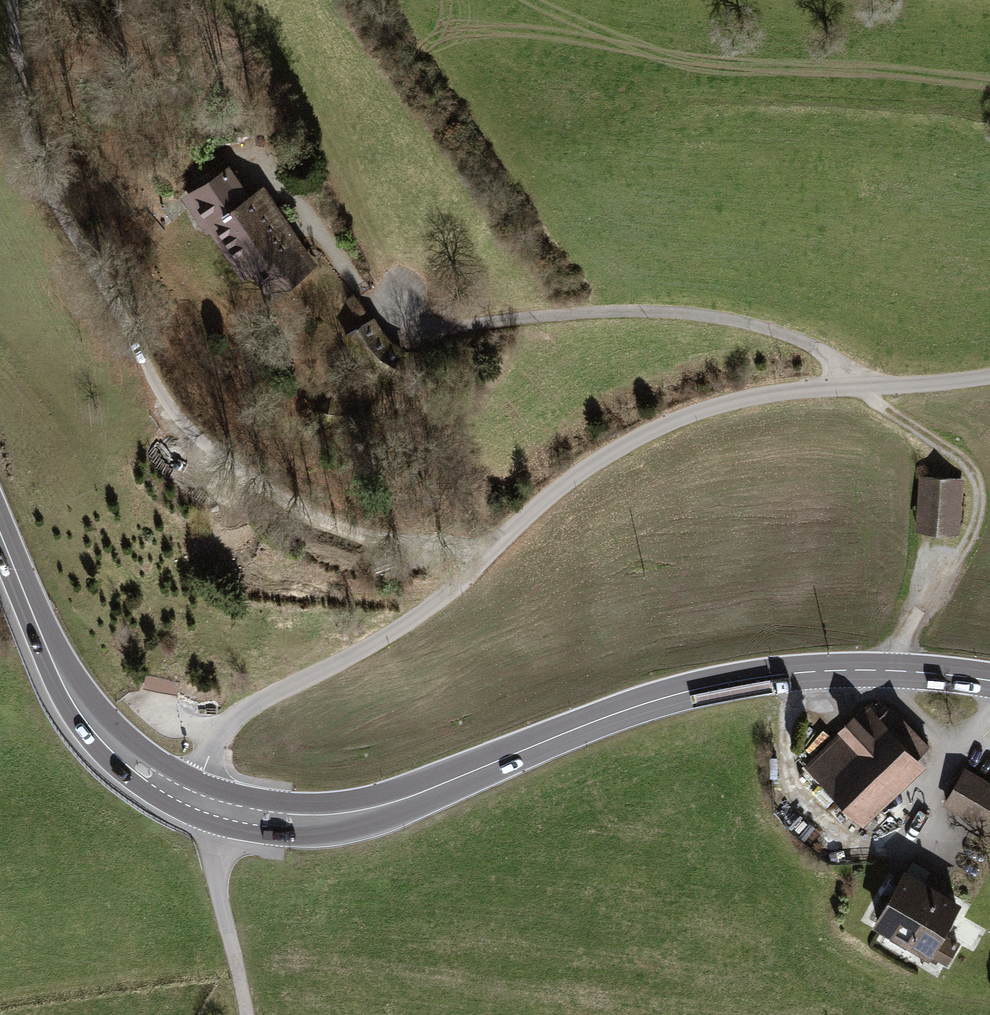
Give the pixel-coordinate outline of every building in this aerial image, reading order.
[(246,193),(229,163),(225,165),(221,159),(182,187),(185,191),(179,195),(198,226),(202,224),(240,279),(262,264),(281,292),(317,268),(265,185),(246,193)] [(390,340),(374,319),(342,334),(366,363),(393,378),(412,352),(390,340)] [(961,477),(919,475),(912,528),(961,534),(961,477)] [(869,700),(802,765),(860,823),(926,758),(869,700)] [(944,803),(989,829),(989,780),(965,766),(944,803)] [(961,891),(901,863),(872,925),(945,959),(958,932),(945,925),(961,891)]
